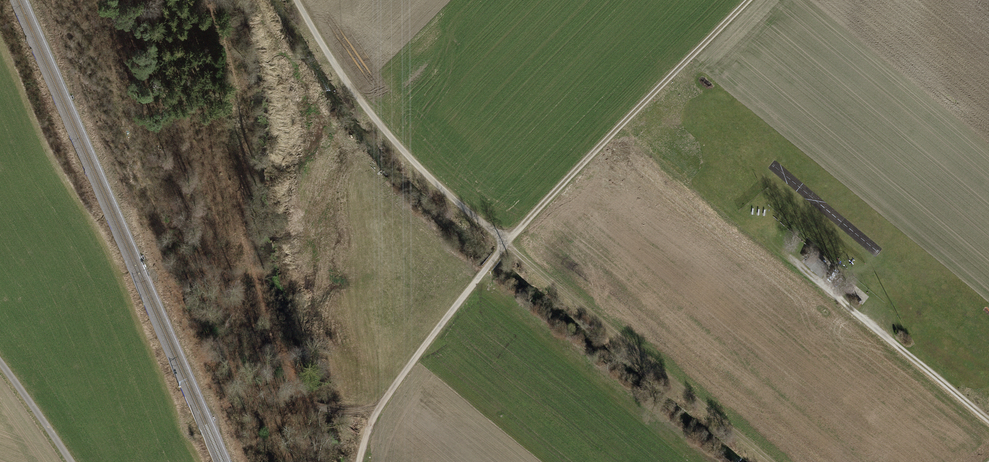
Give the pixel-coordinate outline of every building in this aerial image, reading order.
[(812,249),(802,260),(822,277),(832,266),(812,249)]
